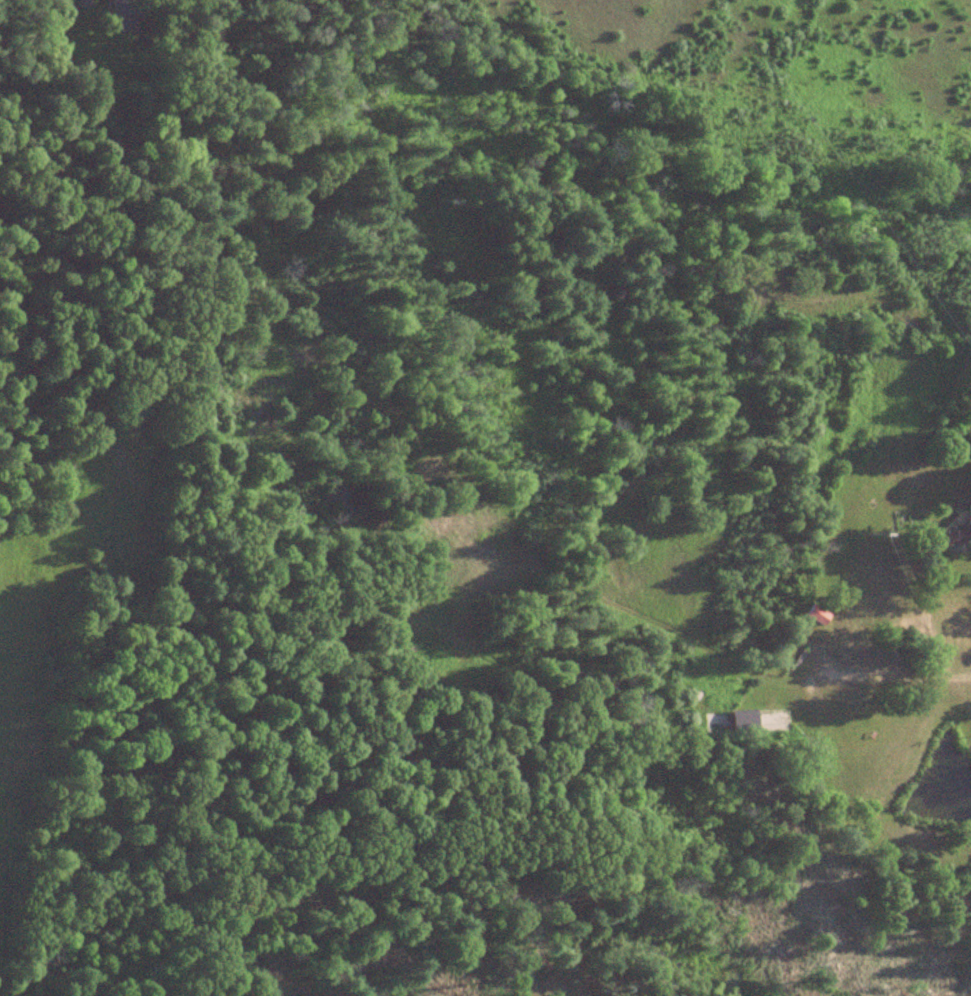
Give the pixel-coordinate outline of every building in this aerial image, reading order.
[(93,9),(92,0),(70,0),(71,9),(93,9)] [(967,504),(967,529),(953,529),(953,539),(969,539),(969,543),(970,543),(970,504),(967,504)] [(806,616),(824,627),(830,616),(813,605),(806,616)] [(793,732),(792,708),(705,712),(706,736),(793,732)]
